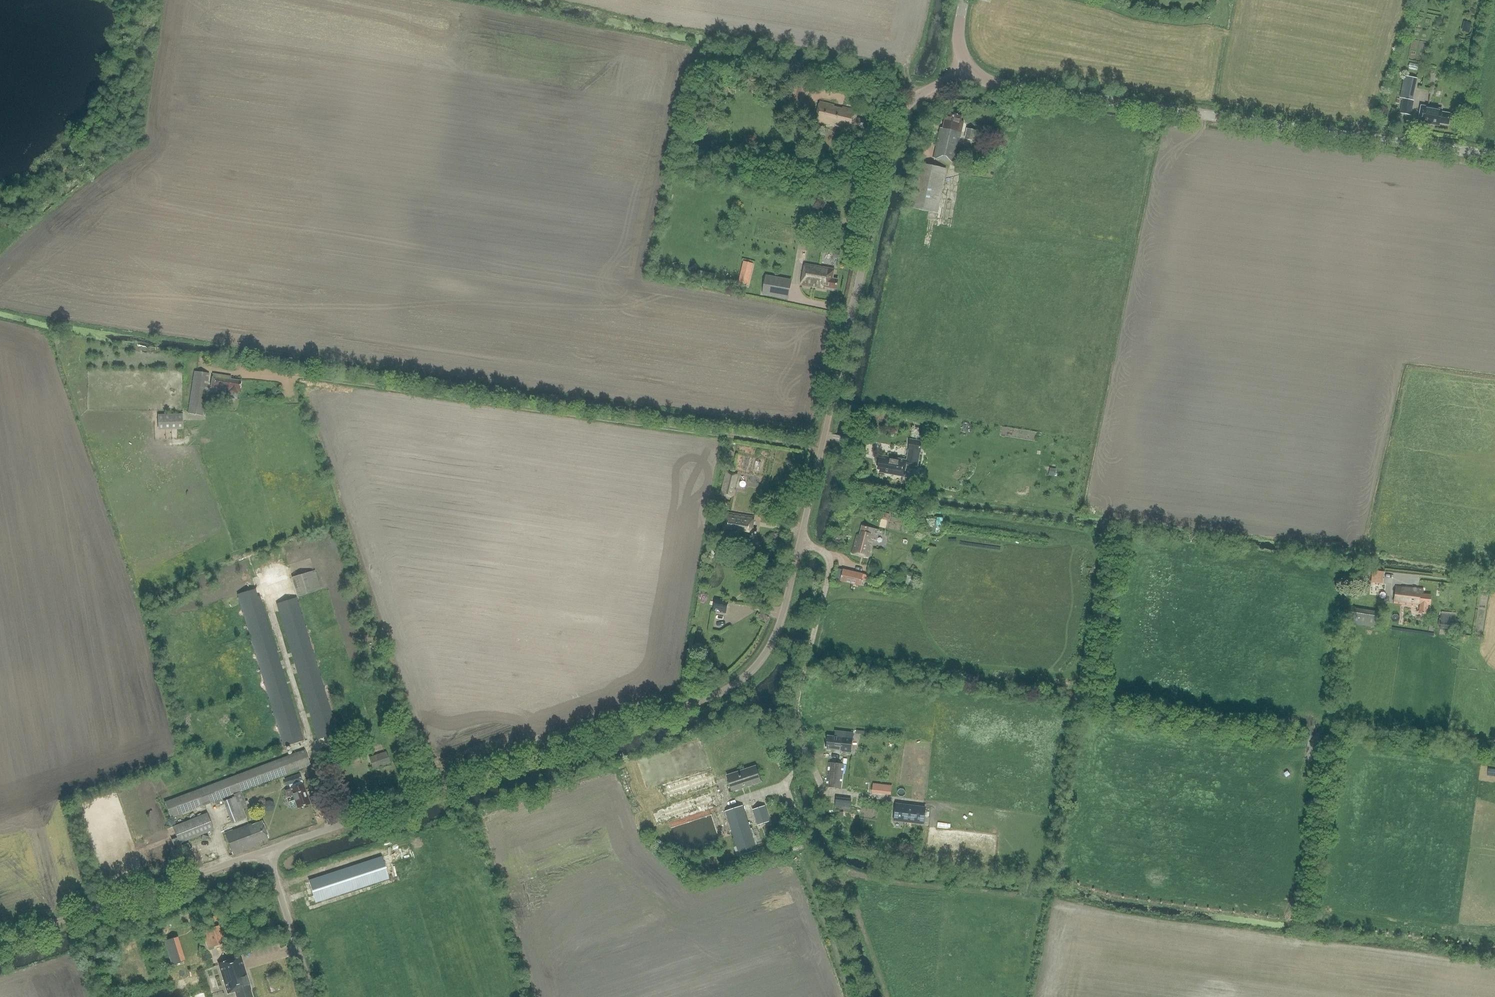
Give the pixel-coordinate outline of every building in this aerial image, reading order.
[(1414,100),(1413,100),(1417,78),(1404,76),(1400,98),(1403,98),(1400,113),(1411,115),(1414,100)] [(857,95),(855,103),(863,104),(865,97),(857,95)] [(861,130),(864,120),(856,118),(857,112),(820,103),(815,122),(830,126),(830,125),(839,127),(838,128),(852,131),(853,128),(861,130)] [(1422,105),(1419,122),(1436,125),(1436,122),(1448,125),(1450,113),(1442,112),(1442,109),(1422,105)] [(947,113),(943,129),(940,128),(934,159),(954,163),(959,138),(960,138),(963,122),(960,122),(961,117),(947,113)] [(964,138),(974,141),(976,130),(967,128),(964,138)] [(909,207),(937,213),(946,168),(918,163),(909,207)] [(835,289),(837,279),(833,278),(835,269),(805,264),(801,286),(823,290),(824,287),(835,289)] [(739,283),(747,285),(749,277),(741,275),(739,283)] [(765,280),(762,295),(788,299),(791,284),(765,280)] [(188,413),(203,416),(209,374),(194,371),(188,413)] [(237,399),(238,392),(240,392),(241,381),(231,379),(231,377),(214,374),(212,388),(229,390),(227,398),(237,399)] [(183,414),(158,415),(158,428),(183,427),(183,414)] [(906,465),(915,466),(917,467),(922,441),(910,438),(908,449),(909,449),(907,460),(887,456),(886,458),(880,457),(878,469),(880,470),(880,472),(904,477),(906,465)] [(734,489),(736,483),(723,481),(720,495),(731,498),(732,497),(734,496),(736,489),(734,489)] [(753,537),(756,537),(757,529),(753,528),(755,517),(727,512),(723,536),(752,542),(753,537)] [(877,540),(879,530),(861,526),(859,535),(856,534),(851,554),(868,558),(872,540),(877,540)] [(843,569),(841,581),(860,586),(863,574),(843,569)] [(1371,583),(1383,584),(1384,571),(1372,570),(1371,583)] [(292,577),(298,597),(316,591),(310,572),(292,577)] [(1430,606),(1431,595),(1423,594),(1423,590),(1396,587),(1395,604),(1416,606),(1416,603),(1421,604),(1420,613),(1428,614),(1428,605),(1430,606)] [(283,746),(304,740),(260,595),(257,596),(255,589),(237,594),(283,746)] [(297,598),(276,604),(317,739),(338,733),(297,598)] [(728,602),(715,599),(712,611),(726,613),(728,602)] [(1351,623),(1381,626),(1382,610),(1353,607),(1351,623)] [(1454,631),(1456,613),(1441,611),(1439,629),(1454,631)] [(835,730),(834,737),(828,736),(827,749),(843,750),(842,752),(851,753),(853,732),(835,730)] [(234,798),(243,795),(242,791),(310,766),(304,749),(165,801),(171,818),(233,795),(234,798)] [(373,769),(391,763),(386,751),(369,757),(373,769)] [(826,787),(841,788),(844,764),(829,762),(826,787)] [(716,767),(665,782),(671,803),(655,808),(660,826),(673,822),(674,826),(686,822),(684,818),(720,808),(714,788),(722,786),(716,767)] [(733,791),(761,781),(756,767),(728,776),(733,791)] [(300,774),(285,780),(287,785),(289,785),(291,789),(285,791),(287,797),(293,795),(295,800),(289,802),(291,810),(297,807),(298,808),(310,804),(300,774)] [(891,794),(892,786),(873,784),(872,792),(891,794)] [(852,799),(836,797),(835,806),(851,807),(852,799)] [(896,803),(894,821),(924,825),(926,807),(896,803)] [(740,855),(757,849),(743,806),(725,811),(740,855)] [(758,825),(770,821),(765,806),(753,810),(758,825)] [(207,813),(173,827),(180,844),(214,830),(207,813)] [(251,823),(225,833),(230,848),(227,849),(230,855),(259,844),(258,842),(268,838),(262,821),(252,825),(251,823)] [(190,849),(188,843),(182,846),(184,851),(190,849)] [(412,849),(402,852),(404,858),(414,856),(412,849)] [(381,857),(309,880),(316,902),(388,879),(381,857)] [(208,929),(213,946),(224,942),(224,940),(227,939),(224,930),(221,931),(219,925),(208,929)] [(176,937),(165,941),(172,964),(183,961),(176,937)] [(247,977),(241,957),(219,964),(228,994),(235,992),(237,996),(253,996),(247,977)]
